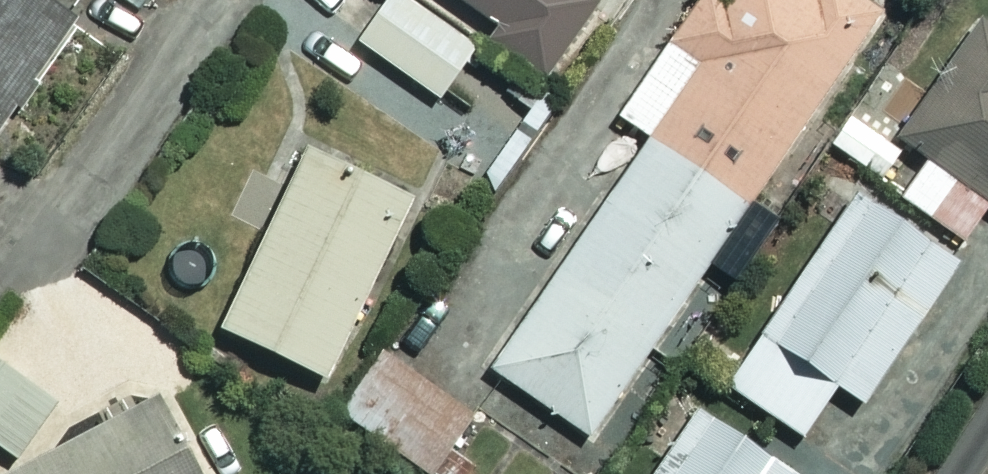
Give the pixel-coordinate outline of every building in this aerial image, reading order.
[(55,0),(0,0),(0,122),(75,14),(55,0)] [(411,0),(385,0),(358,39),(438,93),(473,42),(411,0)] [(878,3),(874,0),(692,0),(616,112),(646,132),(489,365),(589,432),(878,3)] [(611,0),(532,0),(503,38),(559,82),(618,5),(611,0)] [(975,18),(913,96),(885,74),(862,103),(928,155),(900,191),(927,212),(957,173),(987,197),(987,28),(975,18)] [(408,192),(305,143),(220,322),(323,371),(408,192)] [(957,256),(853,187),(725,381),(801,431),(834,380),(863,399),(957,256)] [(0,361),(0,406),(21,376),(0,361)] [(152,391),(0,473),(198,473),(152,391)] [(697,401),(649,473),(794,473),(798,467),(697,401)] [(238,435),(208,452),(221,473),(260,473),(238,435)]
